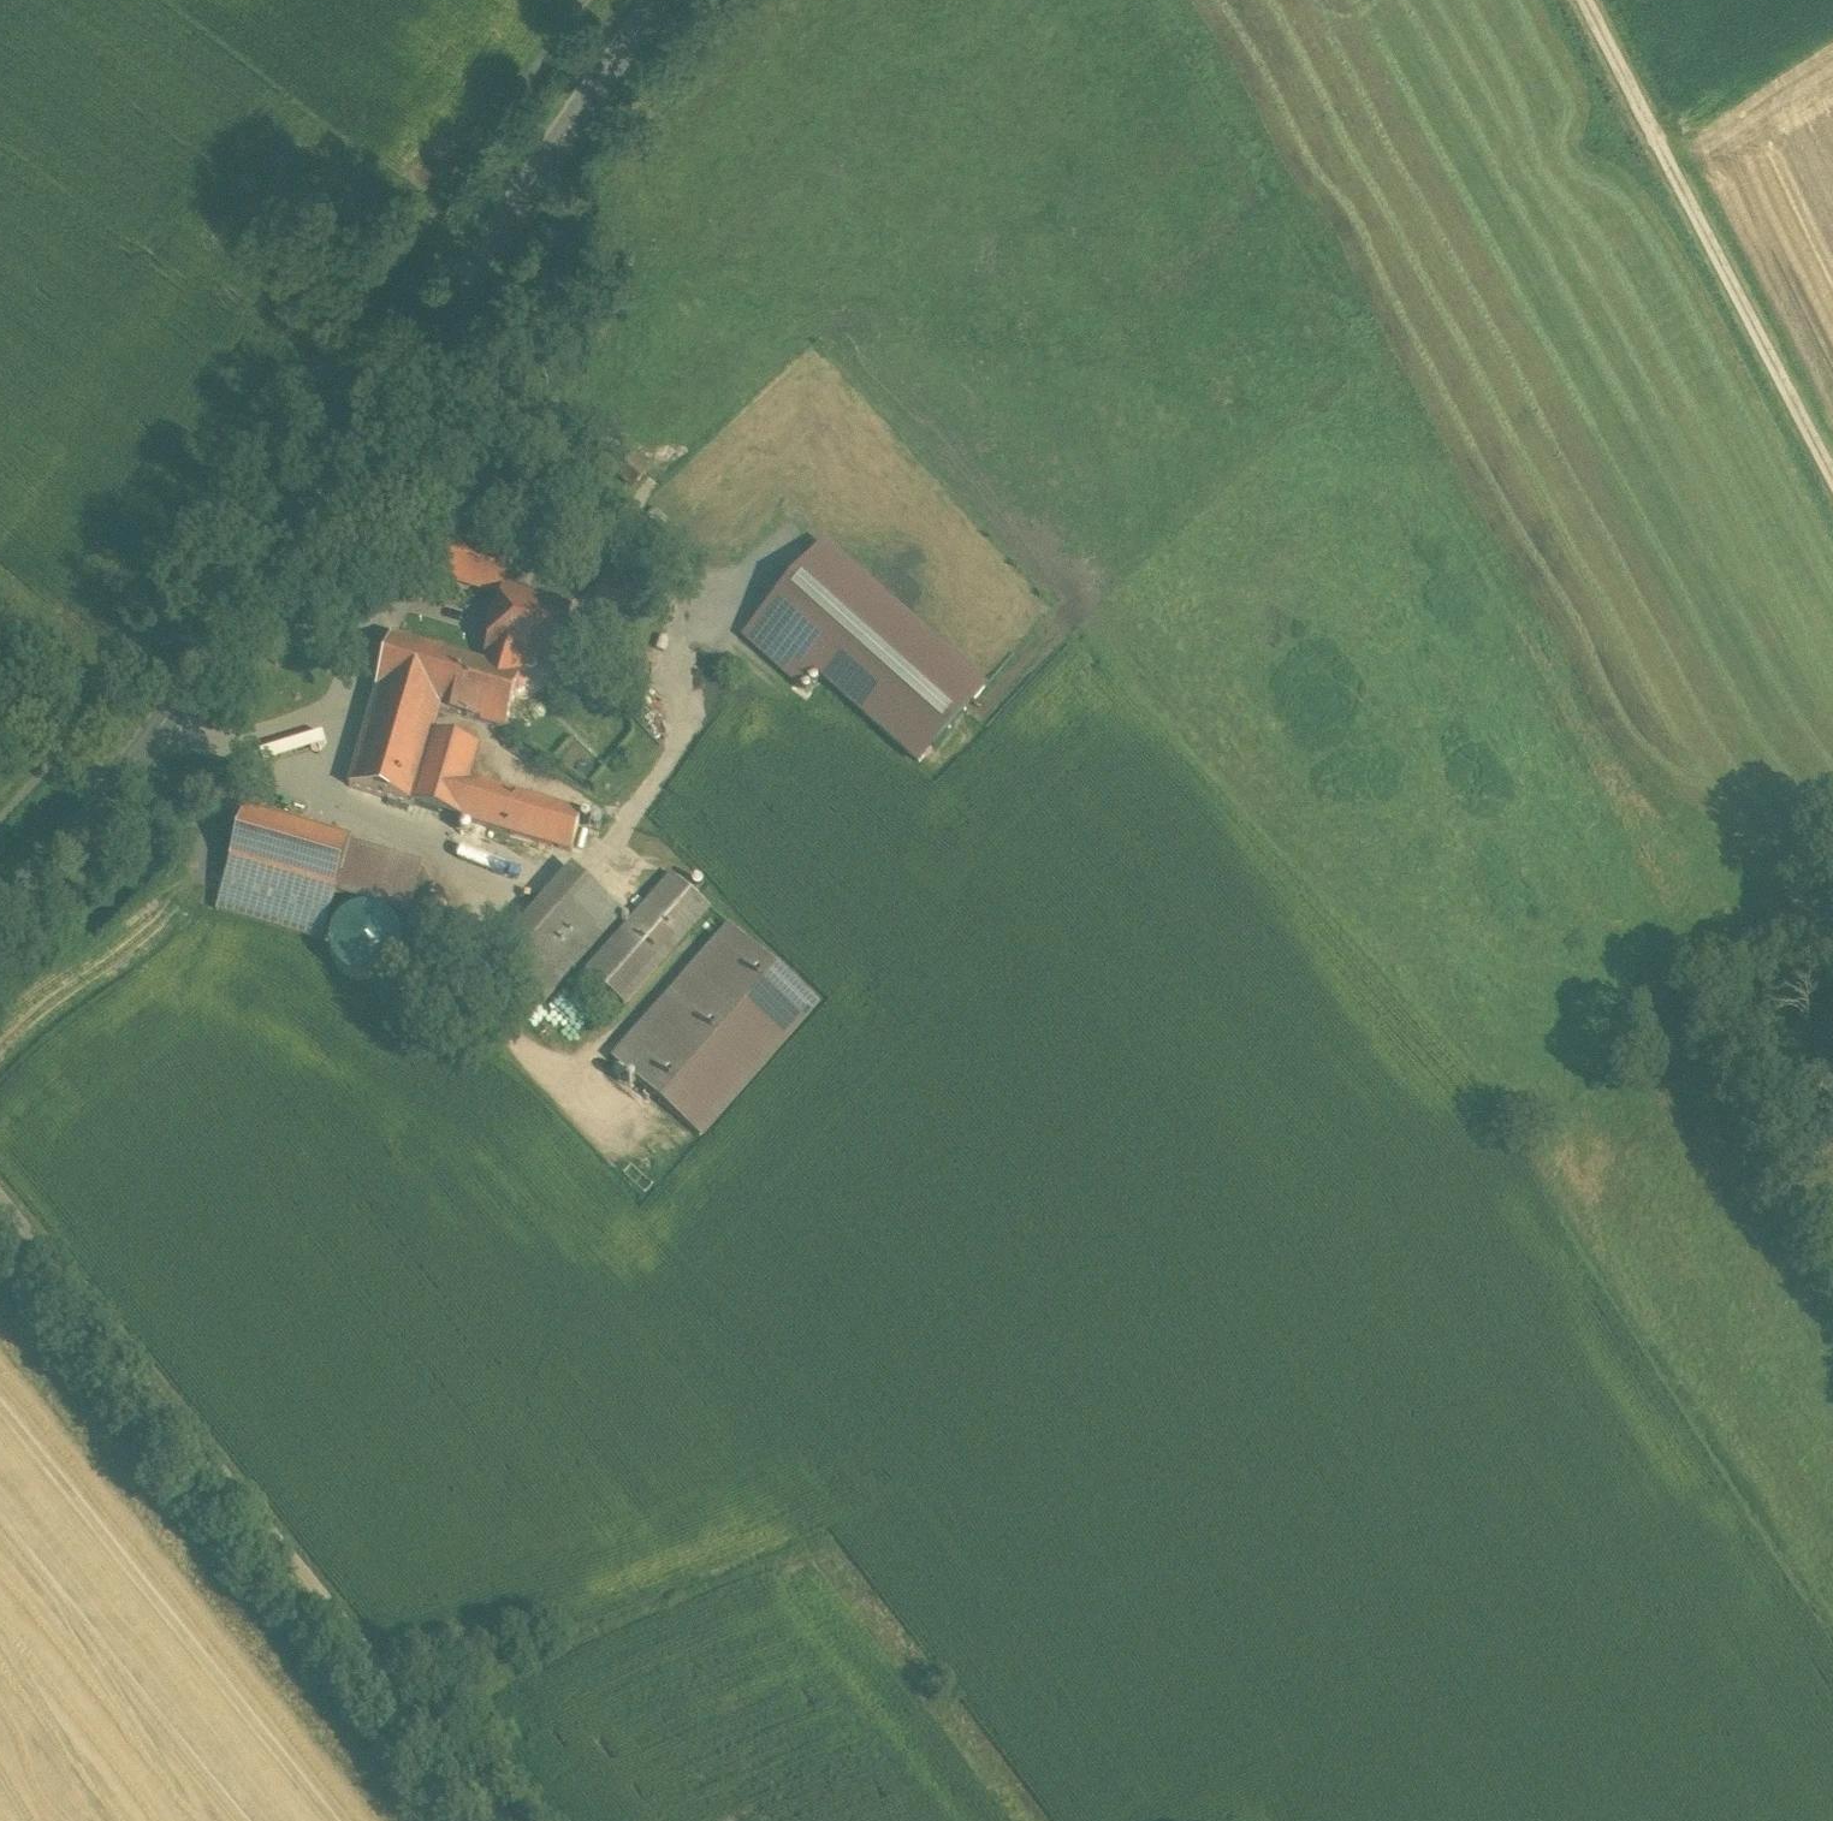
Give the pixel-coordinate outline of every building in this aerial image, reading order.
[(452,575),(514,593),(526,551),(464,534),(452,575)] [(999,705),(834,561),(754,653),(814,705),(826,690),(932,782),(999,705)] [(514,593),(498,647),(536,658),(568,669),(585,614),(514,593)] [(539,684),(401,642),(357,792),(580,854),(594,807),(442,767),(455,722),(520,736),(539,684)] [(430,870),(243,819),(216,915),(335,947),(349,896),(418,915),(430,870)] [(630,914),(580,872),(505,962),(556,1004),(630,914)] [(720,913),(683,878),(594,973),(631,1008),(720,913)] [(398,921),(394,917),(383,914),(372,914),(366,915),(353,924),(347,934),(345,945),(347,956),(350,962),(357,970),(367,975),(378,977),(388,975),(397,970),(405,961),(409,951),(409,940),(405,930),(398,921)] [(830,1017),(737,934),(619,1065),(712,1148),(830,1017)]
